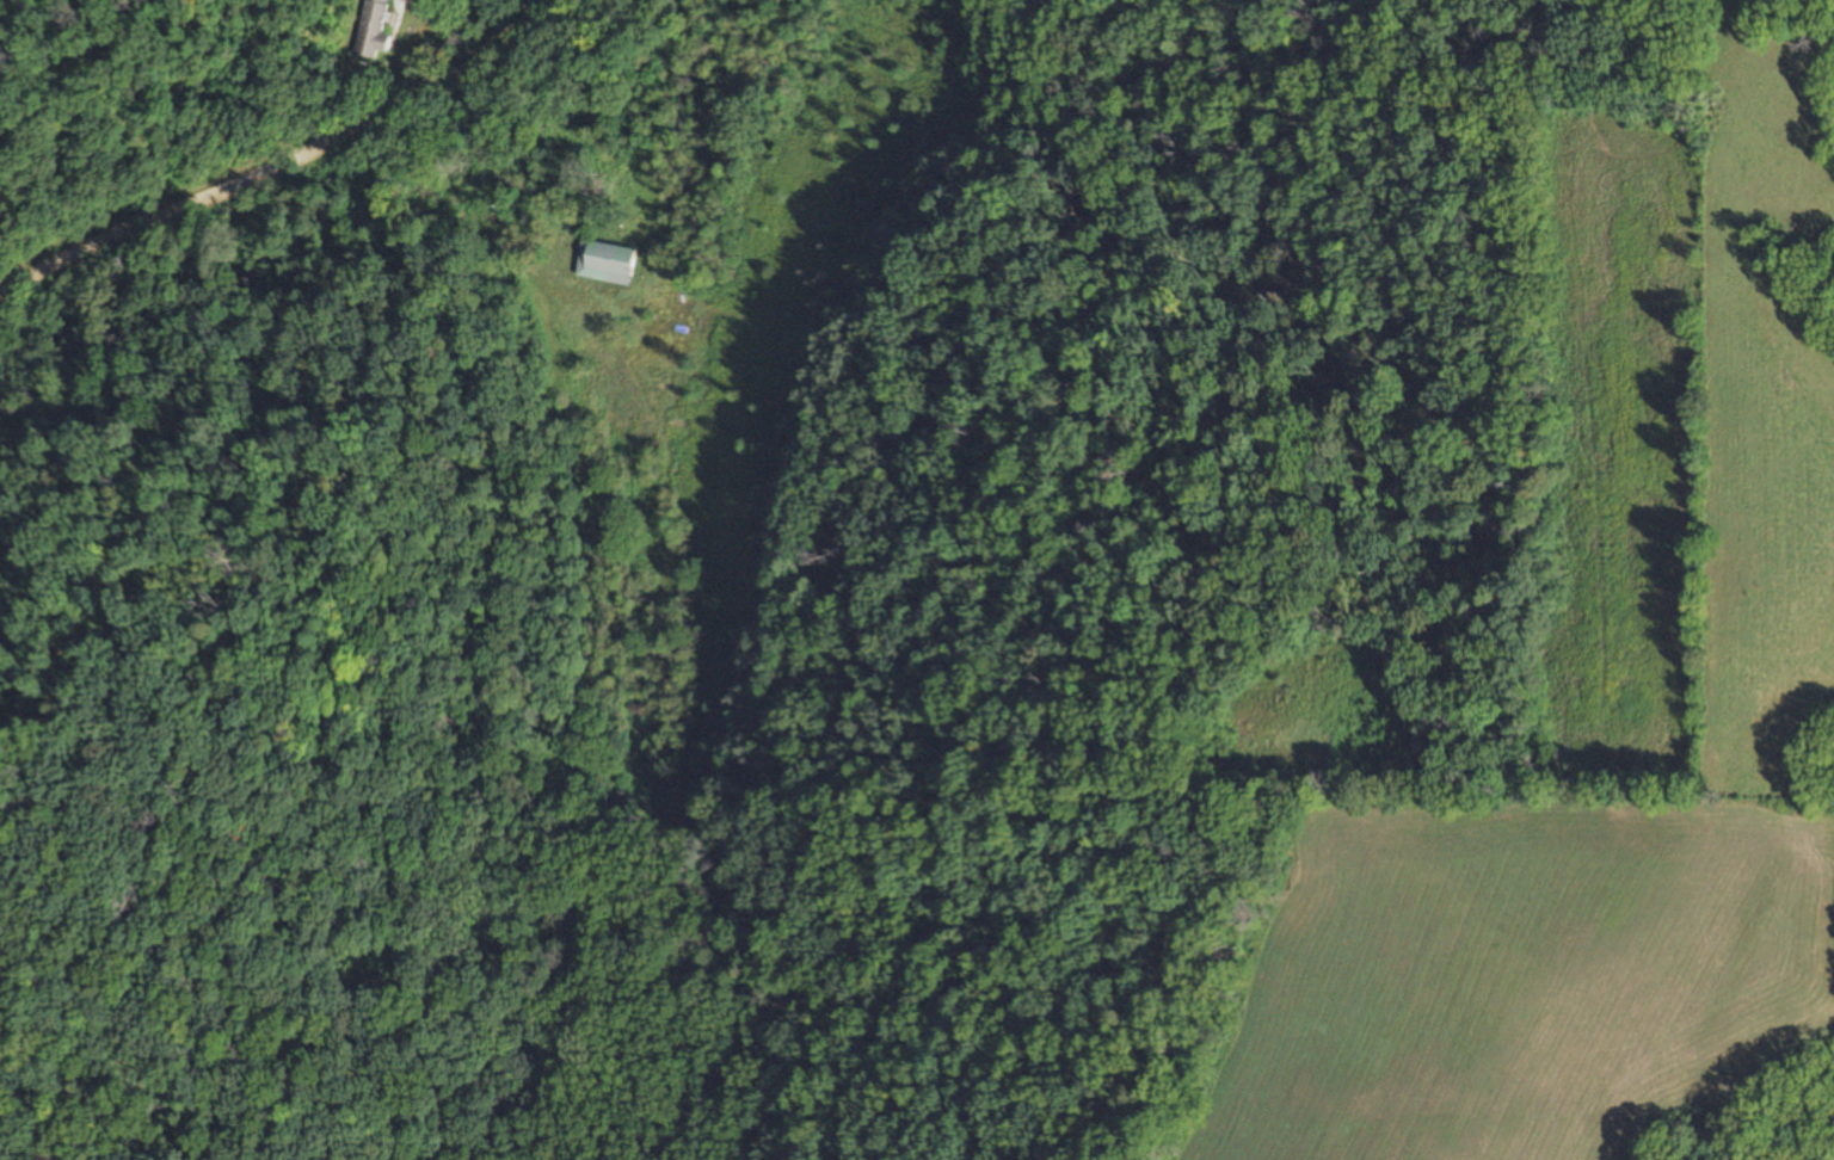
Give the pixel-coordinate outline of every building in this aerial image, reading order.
[(355,55),(390,61),(394,36),(380,34),(385,4),(363,1),(355,55)] [(631,284),(637,248),(584,240),(578,276),(631,284)]
